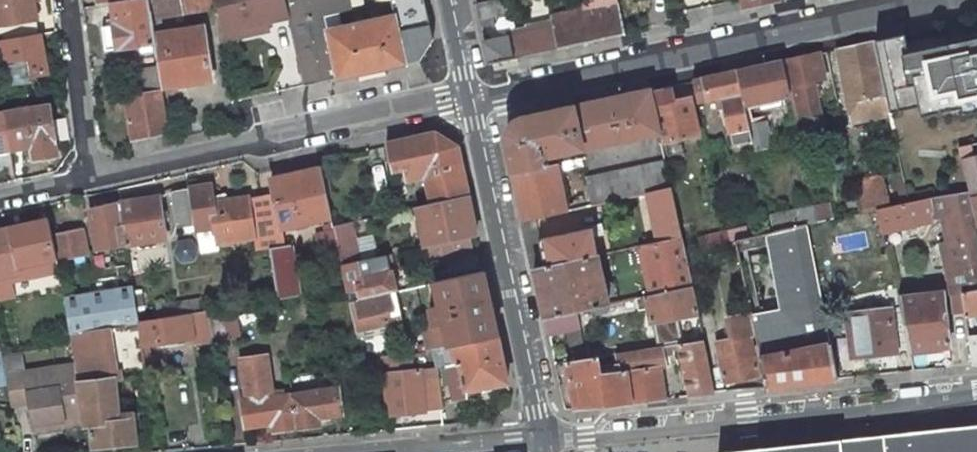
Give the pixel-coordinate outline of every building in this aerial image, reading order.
[(35,0),(0,0),(0,41),(40,34),(35,0)] [(113,2),(115,18),(116,25),(107,26),(102,27),(105,52),(156,45),(157,44),(156,35),(153,18),(152,11),(151,11),(150,0),(126,0),(113,2)] [(153,18),(182,13),(180,0),(150,0),(151,11),(152,11),(153,18)] [(217,0),(180,0),(182,13),(218,7),(217,0)] [(218,7),(223,30),(268,20),(269,25),(291,20),(286,0),(217,0),(218,7)] [(340,78),(330,31),(329,30),(325,17),(351,11),(349,0),(286,0),(291,20),(305,86),(340,78)] [(404,64),(420,60),(433,39),(425,0),(392,0),(395,16),(394,16),(404,64)] [(507,0),(490,0),(477,3),(482,27),(493,24),(491,16),(511,12),(507,0)] [(626,34),(618,0),(582,0),(583,7),(550,14),(553,28),(558,49),(626,34)] [(778,0),(740,0),(743,10),(778,1),(778,0)] [(340,78),(404,64),(394,16),(330,31),(340,78)] [(107,26),(116,25),(115,18),(106,19),(107,26)] [(224,40),(270,30),(269,25),(268,20),(223,30),(224,40)] [(162,88),(213,80),(205,27),(156,35),(157,44),(156,45),(159,67),(162,88)] [(558,49),(553,28),(485,42),(489,64),(515,59),(558,49)] [(42,33),(40,34),(0,41),(0,51),(1,51),(7,86),(26,83),(25,77),(31,76),(49,73),(42,33)] [(891,114),(888,102),(917,96),(921,116),(962,107),(960,101),(976,97),(976,35),(946,42),(945,36),(906,44),(904,36),(874,42),(889,115),(891,114)] [(889,115),(874,42),(837,50),(853,123),(889,115)] [(799,138),(824,132),(813,81),(824,78),(819,54),(782,62),(789,95),(799,138)] [(744,105),(789,95),(782,62),(737,72),(744,105)] [(169,132),(162,88),(159,67),(130,71),(134,96),(125,97),(132,141),(169,132)] [(753,142),(749,127),(744,105),(737,72),(703,79),(708,100),(723,97),(733,145),(753,142)] [(643,136),(659,132),(653,106),(650,90),(633,94),(643,136)] [(1,96),(3,111),(28,107),(26,92),(1,96)] [(643,136),(633,94),(520,118),(506,139),(514,175),(547,168),(546,166),(544,157),(643,136)] [(672,95),(655,99),(657,105),(674,101),(672,95)] [(661,143),(699,134),(690,98),(674,101),(657,105),(653,106),(659,132),(661,143)] [(36,160),(59,156),(50,103),(28,107),(3,111),(10,150),(33,146),(36,160)] [(0,111),(0,152),(10,150),(3,111),(0,111)] [(754,149),(770,146),(765,123),(749,127),(753,142),(754,149)] [(169,132),(132,141),(135,154),(171,146),(169,132)] [(409,180),(425,176),(432,203),(468,195),(458,146),(436,133),(386,144),(392,172),(406,169),(409,180)] [(758,165),(774,161),(770,146),(754,149),(758,165)] [(976,195),(976,158),(962,162),(969,191),(970,196),(976,195)] [(574,169),(584,167),(582,159),(572,161),(574,169)] [(574,169),(572,161),(562,163),(562,165),(563,171),(574,169)] [(670,187),(665,162),(585,179),(591,205),(647,193),(670,187)] [(567,212),(567,210),(558,172),(563,171),(562,165),(557,166),(557,164),(546,166),(547,168),(514,175),(524,222),(539,218),(567,212)] [(325,218),(332,217),(321,168),(271,179),(274,193),(282,228),(325,218)] [(891,206),(910,202),(903,172),(884,176),(891,206)] [(875,209),(891,206),(884,176),(855,182),(861,212),(875,209)] [(194,226),(195,232),(199,231),(215,228),(218,243),(255,237),(257,251),(269,249),(269,248),(261,195),(214,202),(211,185),(189,189),(194,226)] [(658,242),(681,237),(670,187),(647,193),(658,242)] [(194,226),(189,189),(173,191),(178,229),(194,226)] [(976,225),(970,196),(969,191),(932,197),(910,202),(891,206),(875,209),(881,233),(933,221),(933,220),(942,218),(947,240),(940,242),(951,295),(953,294),(961,293),(961,292),(976,289),(976,228),(976,225)] [(269,248),(286,245),(282,228),(274,193),(261,195),(269,248)] [(477,237),(468,195),(432,203),(417,207),(425,247),(428,247),(470,239),(477,237)] [(121,204),(127,245),(166,238),(159,197),(121,204)] [(817,222),(834,218),(830,202),(814,206),(817,222)] [(121,204),(89,210),(96,250),(127,245),(121,204)] [(817,222),(814,206),(770,216),(774,232),(807,224),(817,222)] [(327,225),(334,224),(332,217),(325,218),(327,225)] [(528,242),(544,239),(539,218),(524,222),(528,242)] [(49,219),(10,228),(14,245),(15,252),(19,268),(58,258),(52,234),(49,219)] [(343,264),(361,261),(352,222),(335,226),(336,231),(343,264)] [(761,365),(766,388),(838,379),(807,224),(774,232),(756,236),(758,244),(769,242),(773,260),(779,277),(789,296),(778,308),(750,315),(761,365)] [(83,228),(52,234),(58,258),(87,251),(83,228)] [(218,243),(215,228),(199,231),(202,252),(219,249),(218,243)] [(744,238),(742,228),(727,231),(730,241),(744,238)] [(325,268),(343,264),(336,231),(321,234),(321,233),(317,234),(325,268)] [(712,245),(730,241),(727,231),(709,235),(712,245)] [(692,286),(681,237),(658,242),(641,245),(652,295),(692,286)] [(473,253),(470,239),(428,247),(431,262),(473,253)] [(530,251),(546,248),(544,239),(528,242),(530,251)] [(3,241),(0,241),(0,298),(11,296),(3,241)] [(198,250),(191,241),(179,243),(175,254),(182,263),(194,260),(198,250)] [(581,254),(574,256),(571,243),(558,246),(561,262),(582,257),(581,254)] [(14,245),(7,246),(8,253),(15,252),(14,245)] [(277,300),(300,297),(291,245),(286,245),(269,248),(269,249),(277,300)] [(561,262),(558,246),(546,248),(530,251),(534,268),(561,262)] [(609,306),(597,254),(582,257),(561,262),(534,268),(545,319),(577,313),(609,306)] [(358,286),(361,300),(397,291),(390,255),(361,261),(343,264),(349,288),(358,286)] [(498,335),(484,271),(435,282),(440,304),(430,307),(434,326),(424,329),(429,351),(434,350),(446,347),(498,335)] [(361,300),(358,286),(349,288),(347,289),(350,303),(361,300)] [(697,314),(692,286),(652,295),(646,296),(648,309),(652,323),(681,317),(697,314)] [(961,292),(961,293),(964,310),(965,316),(976,313),(976,289),(961,292)] [(138,310),(145,309),(142,290),(135,291),(138,310)] [(135,291),(65,302),(70,334),(140,323),(138,310),(135,291)] [(403,320),(397,291),(361,300),(350,303),(358,339),(366,337),(365,329),(403,320)] [(949,347),(942,292),(940,292),(934,293),(899,297),(899,299),(903,317),(909,350),(909,351),(949,347)] [(954,311),(964,310),(961,293),(953,294),(954,311)] [(639,311),(648,309),(646,296),(636,298),(639,311)] [(891,318),(903,317),(899,299),(889,301),(890,309),(891,318)] [(158,320),(201,313),(199,300),(156,307),(158,320)] [(213,342),(237,338),(232,307),(208,311),(213,342)] [(909,350),(903,317),(891,318),(890,309),(847,314),(852,358),(896,353),(896,351),(909,350)] [(213,342),(208,311),(201,313),(158,320),(140,323),(143,345),(193,338),(194,344),(213,342)] [(545,319),(549,335),(580,328),(577,313),(545,319)] [(685,337),(702,334),(697,314),(681,317),(685,337)] [(757,366),(761,365),(750,315),(727,319),(732,340),(716,343),(725,383),(759,376),(757,366)] [(143,345),(140,323),(70,334),(75,365),(84,424),(85,427),(91,426),(93,448),(138,444),(135,413),(119,415),(118,401),(108,402),(106,383),(116,381),(148,376),(148,373),(144,347),(143,345)] [(703,340),(702,334),(685,337),(686,342),(686,343),(703,340)] [(976,365),(976,334),(968,335),(972,365),(976,365)] [(508,383),(498,335),(446,347),(449,365),(447,365),(455,400),(468,397),(467,391),(508,383)] [(686,343),(686,342),(618,353),(620,363),(622,373),(612,373),(613,386),(609,386),(613,404),(665,398),(661,371),(666,370),(663,355),(675,353),(676,358),(682,357),(690,396),(714,393),(703,340),(686,343)] [(148,373),(154,372),(150,346),(144,347),(148,373)] [(410,355),(408,346),(389,348),(390,357),(410,355)] [(447,365),(449,365),(446,347),(434,350),(437,367),(447,365)] [(274,398),(267,355),(241,359),(247,400),(241,401),(246,427),(272,424),(274,432),(297,429),(292,395),(274,398)] [(438,377),(422,379),(421,370),(412,371),(410,355),(390,357),(384,358),(390,415),(442,409),(438,377)] [(575,408),(607,405),(600,365),(599,356),(567,362),(575,408)] [(622,373),(620,363),(600,365),(607,405),(613,404),(609,386),(613,386),(612,373),(622,373)] [(84,424),(75,365),(6,375),(11,406),(30,403),(34,425),(63,421),(64,427),(84,424)] [(323,377),(305,379),(308,393),(325,390),(323,377)] [(108,402),(118,401),(116,381),(106,383),(108,402)] [(343,414),(339,388),(325,390),(308,393),(292,395),(297,429),(320,426),(318,417),(343,414)] [(726,451),(976,451),(976,425),(726,451)]
